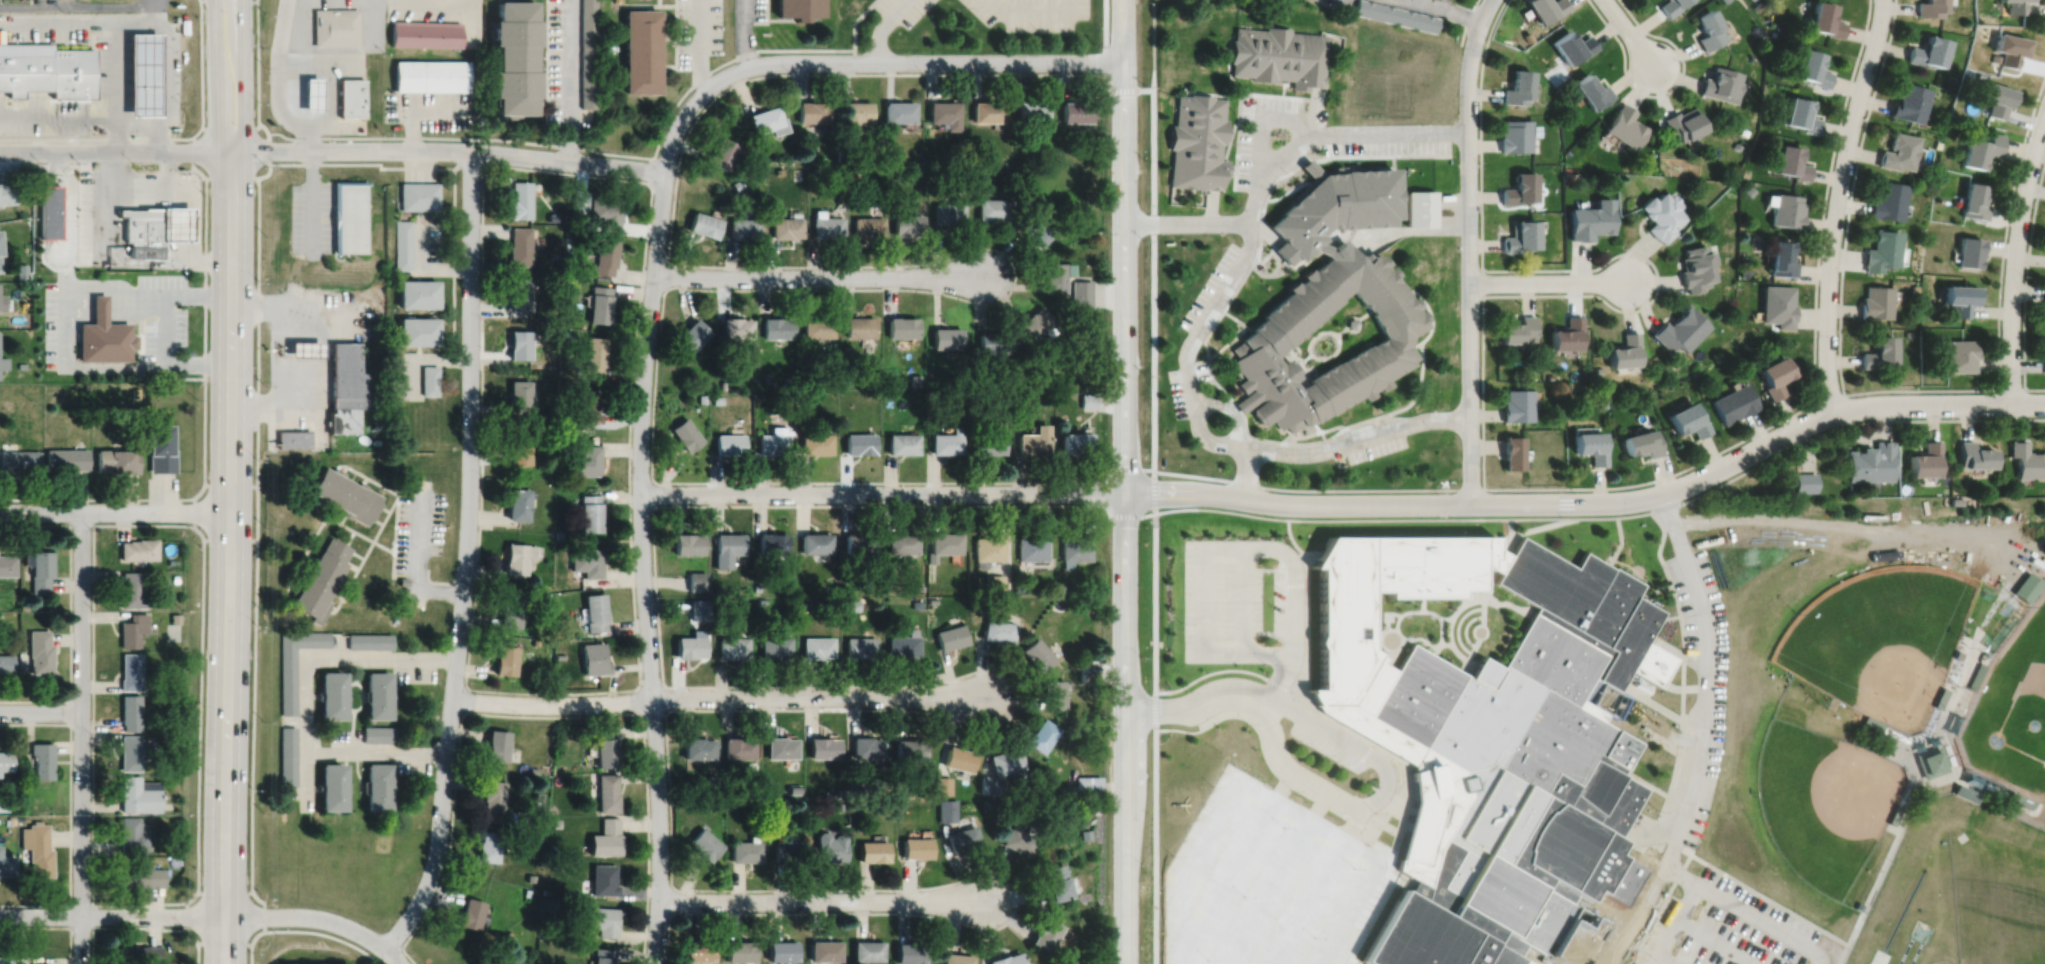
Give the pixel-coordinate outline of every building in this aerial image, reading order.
[(491,18),(487,18),(487,43),(491,43),(491,70),(487,70),(487,95),(491,95),(491,113),(506,113),(506,117),(520,117),(520,113),(529,113),(532,113),(532,103),(536,103),(536,87),(541,87),(541,78),(536,78),(536,70),(536,62),(532,62),(532,44),(535,44),(535,36),(541,36),(541,27),(535,27),(535,19),(532,19),(532,0),(491,0),(491,18)] [(579,107),(596,107),(595,0),(579,0),(579,107)] [(775,15),(794,15),(794,20),(806,20),(806,15),(821,15),(821,0),(775,0),(775,15)] [(1354,13),(1434,32),(1438,16),(1371,0),(1357,0),(1354,13)] [(1539,23),(1555,13),(1556,15),(1569,7),(1564,0),(1551,0),(1549,1),(1548,0),(1524,0),(1539,23)] [(1657,4),(1667,17),(1679,8),(1678,6),(1686,0),(1662,0),(1657,4)] [(1760,0),(1753,7),(1757,11),(1764,4),(1760,0)] [(1809,28),(1827,32),(1827,34),(1842,37),(1845,22),(1832,19),(1835,3),(1821,0),(1816,0),(1809,28)] [(1916,0),(1915,15),(1940,16),(1941,10),(1942,10),(1942,0),(1924,0),(1916,0)] [(2008,13),(2025,13),(2025,0),(2008,0),(2008,13)] [(1693,16),(1698,24),(1697,24),(1701,31),(1701,30),(1703,34),(1696,38),(1703,50),(1725,38),(1718,26),(1720,25),(1710,7),(1693,16)] [(311,8),(312,45),(357,45),(357,8),(311,8)] [(621,8),(622,92),(657,92),(657,65),(657,36),(657,8),(648,8),(621,8)] [(390,19),(389,45),(458,47),(459,21),(390,19)] [(1234,26),(1233,37),(1233,38),(1231,38),(1229,61),(1231,62),(1230,74),(1250,76),(1250,79),(1274,81),(1274,78),(1290,79),(1289,83),(1289,87),(1306,89),(1306,84),(1313,85),(1320,86),(1320,82),(1325,34),(1289,31),(1289,27),(1264,25),(1264,29),(1234,26)] [(1549,42),(1566,65),(1583,53),(1585,55),(1597,47),(1587,33),(1579,39),(1575,34),(1572,36),(1567,28),(1549,42)] [(1998,31),(1994,49),(2003,51),(2000,64),(2016,67),(2019,55),(2028,57),(2029,48),(2027,48),(2029,38),(1998,31)] [(127,32),(127,114),(158,114),(159,32),(127,32)] [(1925,33),(1923,42),(1921,41),(1919,47),(1909,45),(1904,60),(1919,64),(1920,61),(1939,66),(1947,39),(1925,33)] [(7,90),(7,97),(22,97),(22,89),(51,89),(50,97),(93,97),(94,48),(52,48),(52,42),(0,42),(0,90),(7,90)] [(1804,47),(1796,75),(1813,80),(1812,83),(1827,87),(1831,72),(1821,69),(1826,53),(1804,47)] [(393,60),(393,90),(467,90),(467,60),(393,60)] [(1713,65),(1710,78),(1703,76),(1698,93),(1734,102),(1737,92),(1738,92),(1738,91),(1744,92),(1746,85),(1740,84),(1741,82),(1738,81),(1740,72),(1713,65)] [(1511,68),(1509,88),(1502,88),(1501,101),(1527,104),(1530,70),(1511,68)] [(1570,83),(1587,107),(1588,106),(1592,110),(1613,95),(1604,84),(1597,88),(1585,72),(1570,83)] [(301,77),(301,110),(309,111),(318,111),(318,77),(309,77),(301,77)] [(338,78),(338,116),(364,116),(364,78),(338,78)] [(1899,81),(1895,98),(1892,98),(1887,114),(1919,123),(1929,89),(1899,81)] [(1988,81),(1982,98),(1991,101),(1988,114),(2004,119),(2008,106),(2009,107),(2015,89),(1988,81)] [(1177,94),(1174,124),(1171,124),(1168,148),(1172,148),(1169,185),(1219,189),(1221,176),(1226,176),(1226,169),(1227,159),(1223,159),(1219,158),(1221,143),(1224,143),(1226,119),(1222,118),(1224,98),(1212,97),(1212,95),(1189,93),(1189,95),(1188,95),(1177,94)] [(1789,95),(1782,122),(1802,127),(1801,130),(1815,133),(1819,118),(1809,116),(1811,109),(1808,108),(1810,100),(1789,95)] [(797,101),(797,122),(827,122),(827,101),(797,101)] [(842,101),(842,132),(861,132),(861,121),(870,121),(871,101),(842,101)] [(884,101),(884,121),(915,121),(915,101),(884,101)] [(929,101),(929,122),(946,122),(946,130),(960,130),(959,101),(929,101)] [(974,101),(974,121),(1004,121),(1004,101),(974,101)] [(1017,101),(1017,121),(1046,121),(1046,101),(1017,101)] [(1061,101),(1062,121),(1090,121),(1090,101),(1061,101)] [(1619,103),(1602,129),(1633,149),(1646,128),(1630,117),(1634,111),(1620,102),(1619,103)] [(748,114),(754,133),(770,128),(772,135),(787,130),(783,116),(780,117),(777,105),(748,114)] [(1661,118),(1669,134),(1674,132),(1679,141),(1703,129),(1692,106),(1677,113),(1676,110),(1661,118)] [(1503,119),(1503,125),(1500,125),(1500,136),(1499,136),(1499,151),(1530,151),(1530,119),(1503,119)] [(1742,127),(1740,132),(1746,135),(1748,130),(1742,127)] [(1891,130),(1887,147),(1891,148),(1891,151),(1880,149),(1876,165),(1897,170),(1897,167),(1910,170),(1917,136),(1891,130)] [(1968,137),(1961,164),(1983,169),(1985,161),(1987,162),(1989,155),(1999,157),(2003,142),(2002,142),(2004,134),(1990,131),(1988,142),(1968,137)] [(719,136),(707,162),(725,170),(737,144),(719,136)] [(1733,145),(1739,150),(1742,145),(1735,141),(1733,145)] [(1778,143),(1773,171),(1793,175),(1792,178),(1807,180),(1810,165),(1800,163),(1802,148),(1778,143)] [(837,148),(837,160),(846,160),(846,148),(837,148)] [(1229,348),(1235,357),(1229,362),(1236,374),(1238,372),(1243,378),(1235,383),(1242,393),(1250,388),(1251,390),(1234,402),(1233,403),(1239,413),(1241,412),(1258,399),(1260,401),(1249,409),(1261,426),(1271,420),(1278,430),(1283,426),(1288,433),(1294,428),(1300,424),(1302,427),(1310,421),(1311,424),(1314,422),(1326,415),(1327,416),(1359,396),(1362,402),(1371,396),(1369,392),(1376,388),(1378,391),(1388,386),(1385,381),(1411,365),(1409,361),(1414,358),(1407,347),(1407,346),(1409,336),(1425,327),(1422,322),(1425,320),(1420,310),(1416,312),(1414,309),(1418,307),(1412,297),(1408,300),(1404,292),(1402,289),(1392,277),(1395,274),(1388,266),(1385,269),(1382,266),(1385,263),(1378,255),(1374,258),(1371,254),(1366,257),(1362,253),(1355,259),(1339,239),(1328,248),(1327,247),(1317,243),(1322,239),(1317,234),(1324,227),(1336,226),(1336,228),(1390,225),(1390,218),(1396,218),(1393,167),(1378,168),(1378,167),(1378,164),(1366,164),(1366,169),(1343,170),(1342,165),(1331,166),(1332,172),(1321,173),(1306,157),(1298,165),(1310,177),(1306,181),(1288,197),(1288,201),(1276,212),(1277,214),(1265,226),(1279,241),(1276,243),(1270,249),(1285,265),(1294,257),(1298,261),(1311,249),(1312,250),(1322,254),(1325,258),(1310,272),(1307,269),(1298,276),(1302,279),(1295,285),(1292,281),(1284,288),(1287,292),(1259,316),(1260,319),(1249,328),(1247,330),(1249,332),(1238,340),(1238,342),(1229,348)] [(848,165),(848,177),(857,177),(857,165),(848,165)] [(812,166),(812,176),(822,176),(822,166),(812,166)] [(792,169),(792,179),(801,180),(801,169),(792,169)] [(1513,172),(1513,187),(1500,188),(1500,204),(1515,203),(1515,201),(1533,201),(1533,172),(1513,172)] [(730,182),(734,191),(743,187),(739,178),(730,182)] [(1880,180),(1878,190),(1877,190),(1876,201),(1870,200),(1867,216),(1877,218),(1877,217),(1900,221),(1906,184),(1880,180)] [(16,202),(14,181),(0,182),(0,203),(16,202)] [(332,181),(332,183),(332,251),(332,252),(364,252),(364,181),(332,181)] [(510,181),(510,199),(509,199),(509,218),(530,218),(530,181),(510,181)] [(1966,181),(1961,210),(1963,210),(1962,215),(1987,219),(1989,206),(1982,204),(1985,185),(1966,181)] [(400,182),(400,210),(419,210),(438,210),(438,182),(400,182)] [(40,184),(40,238),(48,238),(59,238),(60,184),(48,184),(40,184)] [(1749,184),(1743,190),(1750,196),(1756,190),(1749,184)] [(1406,190),(1406,226),(1435,226),(1434,190),(1406,190)] [(1649,195),(1637,206),(1642,211),(1640,213),(1646,219),(1647,218),(1650,222),(1644,228),(1655,239),(1656,238),(1660,243),(1673,231),(1671,229),(1684,217),(1676,209),(1680,205),(1675,200),(1676,199),(1671,193),(1670,194),(1669,193),(1666,196),(1661,191),(1653,199),(1649,195)] [(1774,192),(1774,195),(1766,194),(1765,203),(1772,204),(1770,223),(1800,228),(1802,213),(1803,202),(1800,201),(1801,196),(1774,192)] [(590,197),(588,219),(600,220),(599,228),(618,229),(620,200),(590,197)] [(1568,208),(1568,239),(1575,239),(1575,241),(1591,241),(1591,233),(1611,233),(1611,197),(1594,197),(1594,207),(1582,207),(1582,208),(1568,208)] [(977,199),(977,219),(1007,219),(1007,199),(977,199)] [(932,203),(932,224),(963,224),(963,203),(932,203)] [(116,207),(116,216),(124,216),(124,241),(128,241),(128,245),(128,257),(162,257),(162,241),(162,207),(116,207)] [(162,207),(191,207),(191,241),(162,241),(162,207)] [(811,217),(811,238),(831,238),(831,236),(842,236),(842,217),(822,217),(822,209),(813,209),(813,217),(811,217)] [(692,211),(686,230),(714,239),(720,220),(692,211)] [(1017,226),(1029,240),(1031,239),(1038,247),(1053,234),(1032,212),(1017,226)] [(547,213),(547,221),(562,221),(562,213),(547,213)] [(892,215),(892,236),(911,236),(911,234),(921,234),(921,214),(892,215)] [(770,217),(770,238),(790,238),(790,237),(801,237),(801,217),(770,217)] [(852,217),(852,238),(883,238),(883,217),(852,217)] [(728,218),(729,239),(748,239),(748,237),(758,237),(758,218),(728,218)] [(396,220),(412,220),(412,269),(395,269),(396,220)] [(1513,220),(1513,235),(1500,236),(1501,252),(1516,251),(1516,249),(1535,248),(1535,220),(1513,220)] [(510,227),(510,246),(508,246),(508,266),(530,266),(530,227),(510,227)] [(1873,228),(1871,249),(1864,248),(1862,265),(1864,265),(1863,271),(1880,272),(1881,266),(1897,267),(1900,232),(1876,230),(1876,228),(1873,228)] [(596,236),(593,266),(594,266),(593,273),(611,275),(612,267),(613,268),(617,239),(596,236)] [(1960,236),(1957,266),(1978,268),(1982,239),(1960,236)] [(1771,240),(1769,269),(1770,270),(1770,274),(1795,276),(1796,262),(1792,262),(1792,250),(1790,250),(1791,241),(1771,240)] [(1681,249),(1682,257),(1679,257),(1681,270),(1678,271),(1682,287),(1685,286),(1687,294),(1702,291),(1701,287),(1708,285),(1707,282),(1713,281),(1710,264),(1712,264),(1710,252),(1706,252),(1704,244),(1681,249)] [(16,263),(16,274),(26,273),(26,263),(16,263)] [(1045,263),(1044,272),(1043,272),(1043,292),(1064,293),(1064,276),(1072,276),(1072,264),(1064,264),(1064,263),(1045,263)] [(1742,267),(1741,276),(1750,276),(1750,268),(1742,267)] [(508,279),(507,311),(528,312),(528,280),(508,279)] [(1071,280),(1070,306),(1091,306),(1092,281),(1071,280)] [(399,281),(399,308),(438,309),(438,281),(418,281),(399,281)] [(591,285),(590,294),(587,322),(607,324),(610,296),(609,296),(610,287),(591,285)] [(1762,285),(1761,322),(1776,322),(1776,329),(1792,329),(1793,321),(1794,321),(1795,305),(1793,305),(1793,286),(1762,285)] [(1864,285),(1864,296),(1861,296),(1860,310),(1859,310),(1859,318),(1890,319),(1891,286),(1864,285)] [(1944,286),(1943,304),(1952,304),(1951,316),(1968,317),(1969,305),(1974,305),(1975,304),(1978,304),(1979,287),(1944,286)] [(91,294),(91,311),(91,323),(78,323),(78,361),(129,361),(129,349),(135,349),(135,336),(129,336),(129,323),(105,323),(105,311),(105,294),(91,294)] [(1662,321),(1649,334),(1668,352),(1675,344),(1684,353),(1708,327),(1688,307),(1688,306),(1685,303),(1676,312),(1677,313),(1672,319),(1673,320),(1668,326),(1662,321)] [(1016,327),(1031,342),(1052,319),(1038,306),(1031,313),(1030,313),(1016,327)] [(1497,325),(1498,344),(1519,343),(1519,341),(1534,341),(1533,315),(1519,316),(1519,324),(1497,325)] [(1549,327),(1549,350),(1579,350),(1579,331),(1581,331),(1581,316),(1565,316),(1565,327),(1549,327)] [(845,318),(845,338),(874,338),(874,317),(845,318)] [(399,318),(399,346),(438,346),(438,318),(399,318)] [(674,339),(688,353),(708,332),(694,318),(674,339)] [(720,318),(720,339),(751,338),(750,319),(740,319),(740,318),(720,318)] [(761,318),(761,339),(791,338),(791,319),(780,319),(780,318),(761,318)] [(802,318),(802,338),(832,338),(832,318),(802,318)] [(888,318),(888,338),(917,338),(917,318),(888,318)] [(1346,324),(1348,328),(1353,329),(1356,326),(1357,322),(1354,318),(1350,318),(1347,320),(1346,324)] [(931,329),(932,349),(960,349),(960,328),(931,329)] [(562,329),(562,336),(570,337),(570,330),(562,329)] [(508,330),(508,360),(528,360),(529,331),(508,330)] [(1607,345),(1609,369),(1638,366),(1637,347),(1639,347),(1638,332),(1622,333),(1623,343),(1607,345)] [(978,333),(978,353),(1007,353),(1007,333),(978,333)] [(1870,336),(1870,352),(1859,352),(1860,369),(1875,368),(1875,366),(1893,366),(1892,336),(1870,336)] [(584,337),(582,373),(602,374),(604,338),(584,337)] [(1942,341),(1943,372),(1974,372),(1974,359),(1977,359),(1977,351),(1974,351),(1974,340),(1942,341)] [(289,342),(289,358),(313,358),(320,358),(320,343),(313,343),(289,342)] [(330,342),(330,408),(356,408),(364,408),(364,371),(358,371),(358,342),(330,342)] [(1757,369),(1766,387),(1763,388),(1770,401),(1784,394),(1780,385),(1786,381),(1785,379),(1792,376),(1782,356),(1757,369)] [(422,366),(421,395),(438,395),(438,366),(422,366)] [(911,374),(911,386),(921,386),(920,374),(911,374)] [(972,376),(972,388),(981,388),(981,376),(972,376)] [(507,381),(507,414),(529,413),(529,381),(507,381)] [(1709,401),(1722,426),(1757,408),(1745,383),(1709,401)] [(575,388),(573,419),(600,421),(601,410),(597,410),(598,390),(575,388)] [(1505,389),(1505,401),(1502,401),(1502,422),(1532,422),(1532,389),(1505,389)] [(1081,394),(1081,408),(1096,408),(1096,394),(1081,394)] [(712,396),(713,404),(722,403),(722,396),(712,396)] [(1666,416),(1675,435),(1684,431),(1685,433),(1691,429),(1696,439),(1710,432),(1703,418),(1700,419),(1692,403),(1666,416)] [(330,408),(330,413),(327,413),(327,434),(355,434),(356,408),(330,408)] [(668,429),(674,438),(673,438),(684,454),(702,442),(684,418),(668,429)] [(1017,435),(1017,455),(1048,455),(1048,425),(1035,425),(1035,435),(1017,435)] [(149,426),(149,473),(175,473),(175,449),(172,449),(172,426),(149,426)] [(758,435),(758,456),(787,456),(787,427),(770,427),(770,435),(758,435)] [(930,435),(930,455),(960,455),(960,435),(958,435),(958,427),(951,427),(951,435),(930,435)] [(1620,439),(1625,457),(1634,455),(1635,456),(1646,453),(1647,458),(1662,454),(1655,429),(1620,439)] [(277,430),(277,448),(310,448),(310,430),(277,430)] [(509,433),(509,463),(530,463),(530,433),(509,433)] [(886,435),(886,455),(917,455),(917,434),(886,435)] [(974,434),(974,455),(1003,455),(1003,434),(974,434)] [(1061,434),(1061,455),(1090,455),(1090,434),(1061,434)] [(1572,435),(1573,455),(1589,454),(1590,467),(1606,466),(1605,450),(1603,450),(1602,434),(1572,435)] [(714,435),(714,456),(743,456),(743,435),(714,435)] [(800,435),(801,455),(831,455),(831,435),(800,435)] [(845,435),(845,455),(875,455),(874,435),(845,435)] [(1502,436),(1502,471),(1522,470),(1521,436),(1502,436)] [(2011,455),(2017,454),(2017,476),(2044,476),(2044,449),(2036,449),(2036,450),(2028,450),(2028,438),(2011,438),(2011,455)] [(1846,448),(1846,452),(1847,452),(1847,479),(1893,478),(1892,454),(1894,454),(1894,439),(1875,439),(1875,449),(1873,449),(1873,444),(1860,444),(1860,449),(1856,449),(1856,448),(1846,448)] [(1910,451),(1910,473),(1938,473),(1938,453),(1941,453),(1941,439),(1925,439),(1925,449),(1918,449),(1918,451),(1910,451)] [(1960,439),(1960,465),(1994,464),(1994,445),(1985,445),(1978,445),(1978,446),(1974,446),(1974,439),(1960,439)] [(569,451),(569,473),(599,473),(600,444),(581,443),(581,452),(569,451)] [(45,450),(45,470),(55,470),(55,473),(75,473),(75,470),(87,470),(87,450),(45,450)] [(96,450),(96,472),(108,472),(108,474),(132,474),(132,473),(139,473),(139,451),(110,451),(110,450),(96,450)] [(7,471),(7,472),(39,472),(39,451),(0,451),(0,471),(7,471)] [(323,463),(311,486),(308,484),(303,493),(318,501),(323,504),(326,505),(330,499),(345,508),(343,513),(345,514),(350,517),(350,515),(367,524),(370,518),(372,520),(373,518),(376,512),(374,511),(376,508),(378,509),(380,505),(382,501),(380,500),(383,494),(366,486),(368,483),(364,481),(361,480),(359,482),(344,474),(345,471),(342,469),(337,466),(334,465),(333,468),(323,463)] [(1793,471),(1794,490),(1815,490),(1815,471),(1793,471)] [(509,486),(507,517),(528,518),(530,487),(509,486)] [(580,493),(580,501),(580,530),(601,529),(600,500),(599,500),(598,493),(580,493)] [(1951,496),(1950,504),(1961,504),(1961,496),(1951,496)] [(932,530),(931,550),(928,550),(928,562),(936,562),(937,551),(962,552),(962,531),(932,530)] [(673,531),(673,534),(674,534),(674,552),(702,552),(703,533),(692,533),(692,532),(673,531)] [(715,532),(715,551),(714,551),(714,567),(731,567),(731,552),(744,552),(743,531),(715,532)] [(758,531),(758,552),(787,552),(787,531),(758,531)] [(801,531),(801,551),(831,551),(831,531),(801,531)] [(845,531),(845,551),(874,552),(874,531),(845,531)] [(888,531),(888,551),(919,552),(919,531),(888,531)] [(975,536),(975,559),(977,559),(977,567),(988,567),(988,559),(1005,558),(1005,531),(994,531),(994,532),(988,532),(988,535),(975,536)] [(1063,535),(1062,559),(1063,559),(1063,567),(1073,567),(1073,559),(1092,559),(1092,531),(1082,531),(1082,535),(1063,535)] [(1019,535),(1019,559),(1049,559),(1048,532),(1038,532),(1038,535),(1019,535)] [(1411,884),(1407,892),(1400,888),(1358,962),(1362,963),(1531,963),(1517,956),(1524,943),(1541,953),(1574,894),(1588,901),(1595,889),(1602,893),(1623,857),(1616,853),(1623,840),(1617,838),(1646,788),(1621,773),(1629,760),(1639,741),(1601,720),(1605,713),(1579,697),(1592,675),(1616,689),(1628,668),(1658,685),(1674,656),(1644,640),(1658,616),(1662,610),(1637,595),(1634,594),(1641,582),(1612,565),(1611,566),(1607,564),(1583,549),(1573,566),(1519,534),(1508,553),(1500,548),(1492,543),(1492,532),(1325,532),(1307,563),(1315,563),(1315,633),(1313,634),(1313,637),(1312,640),(1313,642),(1314,644),(1315,645),(1315,662),(1315,687),(1303,687),(1318,710),(1412,764),(1411,766),(1411,770),(1410,770),(1413,801),(1395,868),(1414,879),(1411,884)] [(291,603),(295,594),(291,592),(292,591),(295,585),(296,584),(300,586),(311,565),(308,563),(310,559),(312,555),(316,557),(321,547),(324,548),(331,535),(346,543),(352,546),(350,550),(345,560),(347,561),(346,562),(341,571),(345,573),(343,577),(340,582),(339,584),(335,582),(327,598),(331,600),(330,604),(326,610),(319,624),(310,619),(313,615),(291,603)] [(121,540),(121,558),(158,558),(158,537),(138,537),(138,538),(129,538),(129,540),(121,540)] [(506,541),(504,571),(525,573),(526,565),(532,566),(533,558),(526,557),(526,556),(535,556),(536,544),(527,543),(527,542),(506,541)] [(570,547),(571,569),(583,568),(583,576),(602,576),(601,546),(570,547)] [(32,549),(32,592),(50,592),(50,574),(54,574),(54,549),(32,549)] [(16,574),(16,553),(0,553),(0,574),(16,574)] [(122,570),(122,580),(121,580),(121,606),(149,606),(149,594),(142,594),(142,570),(122,570)] [(687,570),(687,590),(705,589),(705,570),(687,570)] [(2012,590),(2014,591),(2027,601),(2042,582),(2043,581),(2028,570),(2012,590)] [(987,573),(987,591),(1005,591),(1005,573),(987,573)] [(399,576),(399,583),(408,584),(409,576),(399,576)] [(543,591),(543,600),(550,600),(551,591),(543,591)] [(584,593),(587,630),(606,628),(605,620),(606,620),(604,591),(584,593)] [(502,594),(499,623),(503,624),(502,626),(509,627),(509,625),(519,626),(523,596),(502,594)] [(1093,597),(1093,604),(1102,603),(1101,596),(1093,597)] [(690,598),(690,618),(709,619),(709,598),(690,598)] [(843,598),(843,609),(858,609),(858,599),(843,598)] [(801,600),(801,609),(809,609),(809,600),(801,600)] [(121,620),(120,646),(139,646),(140,631),(148,631),(148,612),(130,612),(130,620),(121,620)] [(171,613),(171,623),(180,623),(180,612),(171,613)] [(987,617),(983,637),(1014,642),(1017,623),(987,617)] [(935,630),(941,649),(969,642),(963,622),(935,630)] [(675,635),(675,656),(694,656),(694,655),(704,655),(704,636),(703,636),(703,627),(691,627),(691,636),(675,635)] [(889,634),(889,654),(919,654),(919,634),(917,634),(917,627),(908,627),(908,634),(889,634)] [(30,628),(30,655),(31,655),(31,672),(53,672),(54,643),(50,643),(50,628),(30,628)] [(280,630),(281,714),(296,713),(296,645),(330,645),(330,630),(280,630)] [(348,632),(348,647),(392,648),(393,632),(348,632)] [(717,636),(717,657),(737,657),(737,655),(748,655),(748,636),(717,636)] [(760,636),(760,656),(780,656),(780,655),(791,655),(791,636),(760,636)] [(803,636),(803,657),(823,657),(823,655),(834,655),(834,636),(803,636)] [(846,636),(846,656),(866,656),(866,655),(876,655),(876,636),(846,636)] [(1022,649),(1041,672),(1056,659),(1038,636),(1022,649)] [(581,643),(583,673),(610,671),(609,661),(605,661),(603,641),(581,643)] [(498,644),(497,654),(496,654),(494,672),(514,674),(518,646),(498,644)] [(1956,649),(1954,656),(1961,658),(1963,651),(1956,649)] [(122,652),(122,677),(120,677),(121,689),(142,689),(142,652),(122,652)] [(14,672),(14,653),(0,653),(0,672),(14,672)] [(1978,661),(1967,686),(1974,689),(1985,664),(1978,661)] [(1079,670),(1080,681),(1097,680),(1097,669),(1079,670)] [(321,670),(321,690),(318,690),(318,698),(321,698),(321,717),(346,717),(346,670),(321,670)] [(368,670),(368,717),(392,717),(392,698),(395,698),(394,690),(392,690),(392,670),(368,670)] [(1044,680),(1045,708),(1066,707),(1065,679),(1044,680)] [(1942,686),(1933,704),(1940,708),(1949,689),(1942,686)] [(1964,690),(1956,709),(1961,712),(1970,692),(1964,690)] [(122,694),(122,723),(123,723),(123,730),(140,730),(140,694),(122,694)] [(1955,728),(1960,715),(1955,712),(1949,726),(1955,728)] [(1865,714),(1861,722),(1881,730),(1883,724),(1884,723),(1865,714)] [(1933,715),(1927,728),(1932,730),(1938,717),(1933,715)] [(1043,716),(1026,741),(1043,753),(1060,728),(1043,716)] [(280,726),(296,726),(296,784),(280,784),(280,726)] [(364,726),(364,741),(395,742),(396,726),(364,726)] [(490,728),(487,758),(507,760),(510,730),(490,728)] [(595,730),(598,767),(618,765),(616,736),(614,736),(613,729),(595,730)] [(1892,729),(1889,734),(1898,739),(1901,733),(1892,729)] [(121,734),(121,770),(141,770),(141,758),(149,758),(149,747),(140,747),(140,734),(121,734)] [(723,736),(723,757),(754,757),(754,738),(743,738),(743,737),(723,736)] [(766,736),(766,757),(796,757),(796,738),(785,738),(785,736),(766,736)] [(809,737),(809,757),(839,757),(839,737),(828,737),(828,736),(809,737)] [(852,736),(851,756),(882,757),(882,738),(871,737),(871,736),(852,736)] [(683,737),(683,758),(713,758),(713,738),(702,738),(702,737),(683,737)] [(896,738),(896,759),(925,759),(926,739),(896,738)] [(1861,739),(1859,745),(1877,753),(1878,752),(1880,747),(1861,739)] [(1942,740),(1945,750),(1950,749),(1947,739),(1942,740)] [(31,742),(31,753),(35,753),(35,778),(54,778),(54,742),(31,742)] [(1914,753),(1923,778),(1948,769),(1939,744),(1914,753)] [(949,745),(944,765),(972,772),(977,751),(949,745)] [(990,754),(995,774),(1009,770),(1011,778),(1024,774),(1022,767),(1024,766),(1019,747),(990,754)] [(1888,753),(1901,759),(1903,754),(1891,747),(1888,753)] [(1944,751),(1948,761),(1953,759),(1950,749),(1944,751)] [(1,776),(1,769),(13,769),(14,750),(0,750),(0,776),(1,776)] [(321,762),(321,782),(317,782),(317,790),(321,790),(321,809),(345,809),(345,762),(321,762)] [(368,763),(368,810),(392,810),(392,790),(394,790),(394,782),(392,782),(392,763),(368,763)] [(598,773),(599,811),(619,811),(619,792),(618,792),(617,773),(598,773)] [(1971,773),(1969,779),(2001,794),(2004,788),(1971,773)] [(707,774),(707,784),(714,784),(715,774),(707,774)] [(981,774),(980,792),(1002,794),(1003,776),(981,774)] [(122,775),(122,811),(161,811),(161,780),(140,780),(140,775),(122,775)] [(1066,784),(1066,794),(1075,794),(1075,796),(1102,797),(1102,776),(1075,775),(1075,784),(1066,784)] [(935,776),(935,793),(951,793),(951,776),(935,776)] [(485,779),(483,799),(484,799),(483,810),(503,812),(506,782),(485,779)] [(849,781),(849,793),(867,793),(866,781),(849,781)] [(1957,783),(1953,791),(1952,793),(1975,803),(1977,798),(1979,793),(1957,783)] [(787,784),(787,793),(799,793),(799,784),(787,784)] [(1903,789),(1899,798),(1905,800),(1909,791),(1903,789)] [(2010,789),(2007,796),(2032,808),(2035,801),(2010,789)] [(535,791),(533,800),(535,800),(534,804),(540,804),(540,801),(542,801),(543,792),(535,791)] [(9,810),(9,796),(0,796),(0,810),(9,810)] [(938,799),(938,821),(957,821),(956,799),(938,799)] [(1092,800),(1093,809),(1103,808),(1103,799),(1092,800)] [(1895,803),(1887,822),(1893,825),(1902,805),(1895,803)] [(8,814),(8,818),(5,818),(5,824),(15,824),(15,814),(8,814)] [(122,816),(122,852),(148,852),(148,832),(140,832),(140,816),(122,816)] [(590,834),(590,854),(621,854),(620,833),(619,833),(619,817),(601,817),(601,833),(590,834)] [(552,818),(552,827),(560,827),(560,818),(552,818)] [(30,823),(30,827),(22,827),(22,847),(30,847),(30,861),(32,861),(32,876),(54,876),(54,848),(49,848),(49,823),(30,823)] [(946,833),(952,852),(981,844),(976,825),(946,833)] [(1010,825),(1001,843),(1028,857),(1038,839),(1010,825)] [(700,826),(686,842),(693,847),(692,848),(707,862),(710,860),(709,860),(722,845),(700,826)] [(1081,830),(1082,840),(1091,838),(1090,829),(1081,830)] [(481,830),(480,840),(479,840),(477,860),(498,862),(501,831),(481,830)] [(816,861),(846,861),(846,836),(843,833),(835,833),(832,836),(832,837),(829,837),(829,834),(826,831),(819,831),(816,834),(816,861)] [(903,837),(903,858),(932,857),(932,837),(903,837)] [(773,841),(773,861),(792,861),(792,860),(803,860),(803,840),(773,841)] [(730,841),(730,862),(760,862),(760,841),(730,841)] [(859,841),(859,861),(888,861),(888,841),(859,841)] [(16,875),(16,855),(3,855),(2,844),(0,844),(0,875),(16,875)] [(122,868),(122,887),(164,887),(164,868),(152,868),(152,863),(141,863),(141,868),(122,868)] [(593,863),(592,894),(619,895),(620,884),(615,884),(616,864),(593,863)] [(1045,868),(1049,881),(1047,882),(1048,882),(1042,883),(1047,902),(1053,900),(1053,901),(1073,896),(1068,876),(1067,877),(1064,863),(1045,868)] [(465,897),(458,925),(478,930),(485,902),(465,897)] [(588,906),(587,927),(599,928),(599,936),(617,937),(618,914),(622,914),(623,909),(618,909),(618,908),(588,906)] [(1046,916),(1031,943),(1049,953),(1064,926),(1046,916)] [(683,941),(683,962),(713,961),(712,941),(683,941)] [(725,941),(725,962),(754,961),(753,941),(725,941)] [(768,941),(768,962),(797,962),(796,941),(768,941)] [(810,941),(810,961),(840,961),(840,941),(810,941)] [(853,941),(853,961),(883,961),(883,941),(853,941)] [(897,963),(911,963),(926,963),(926,943),(897,943),(897,963)] [(122,963),(136,963),(148,963),(161,963),(161,945),(122,945),(122,963)] [(594,963),(615,963),(615,957),(614,957),(614,949),(595,948),(594,963)] [(990,963),(1026,963),(1021,951),(1008,956),(1007,955),(989,961),(990,963)] [(944,963),(974,963),(975,956),(945,953),(944,963)] [(11,956),(0,956),(0,963),(11,963),(11,956)]
